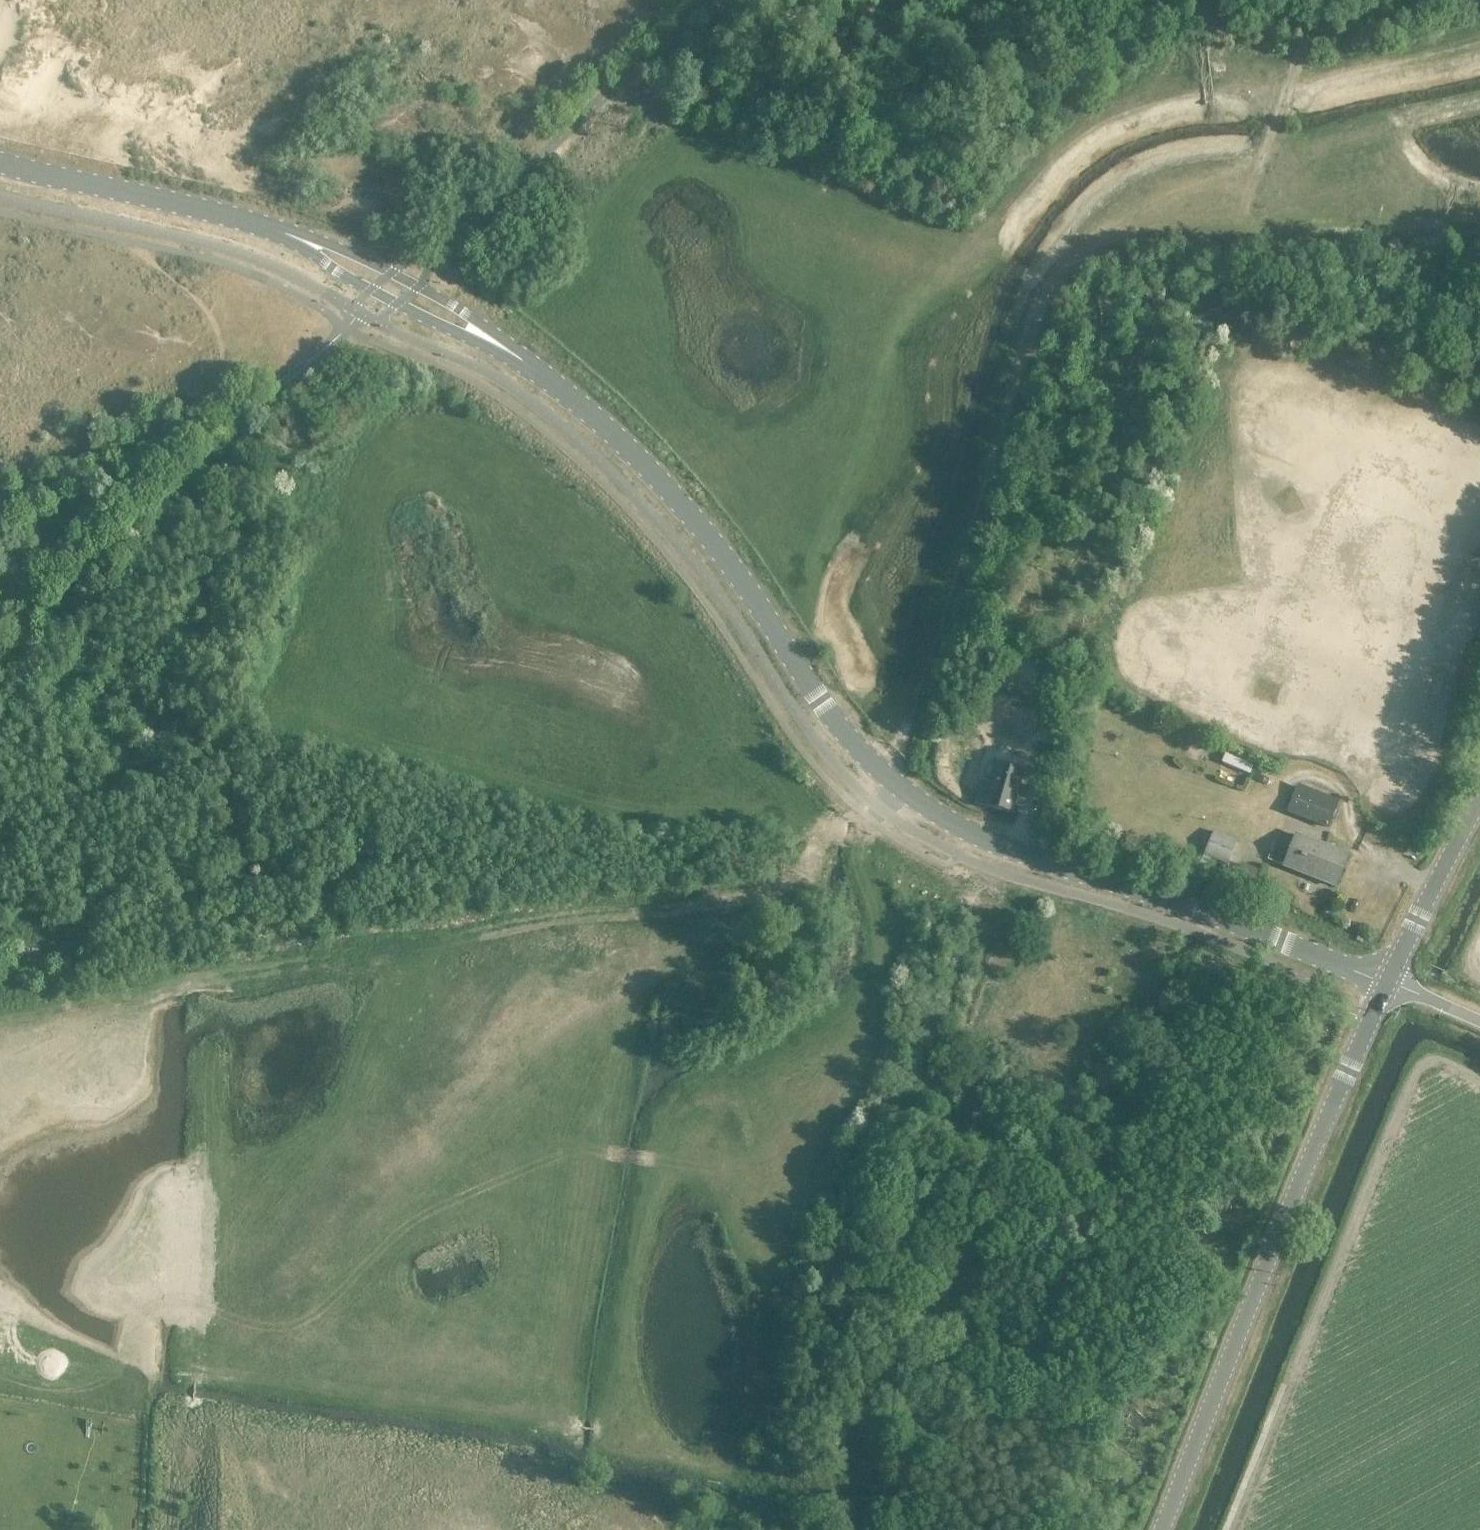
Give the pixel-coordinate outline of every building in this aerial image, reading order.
[(991,782),(982,780),(975,804),(1012,814),(1024,772),(996,764),(991,782)] [(1298,785),(1288,811),(1327,827),(1337,802),(1298,785)] [(1279,863),(1279,864),(1336,886),(1337,885),(1336,885),(1348,854),(1323,845),(1321,848),(1316,846),(1317,843),(1297,836),(1298,835),(1297,834),(1285,865),(1279,863)]
